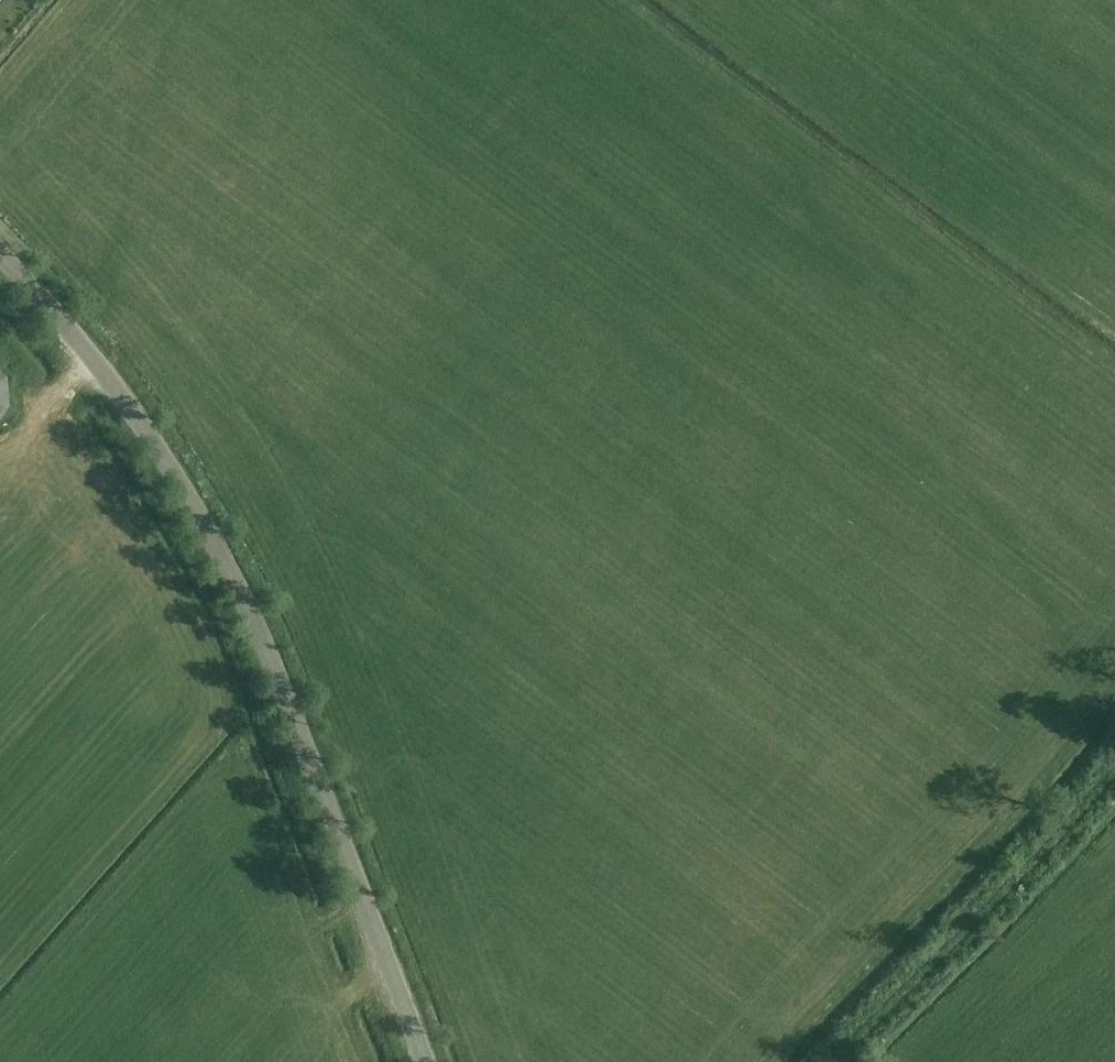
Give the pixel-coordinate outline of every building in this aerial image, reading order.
[(0,372),(0,424),(11,410),(8,379),(0,372)]
